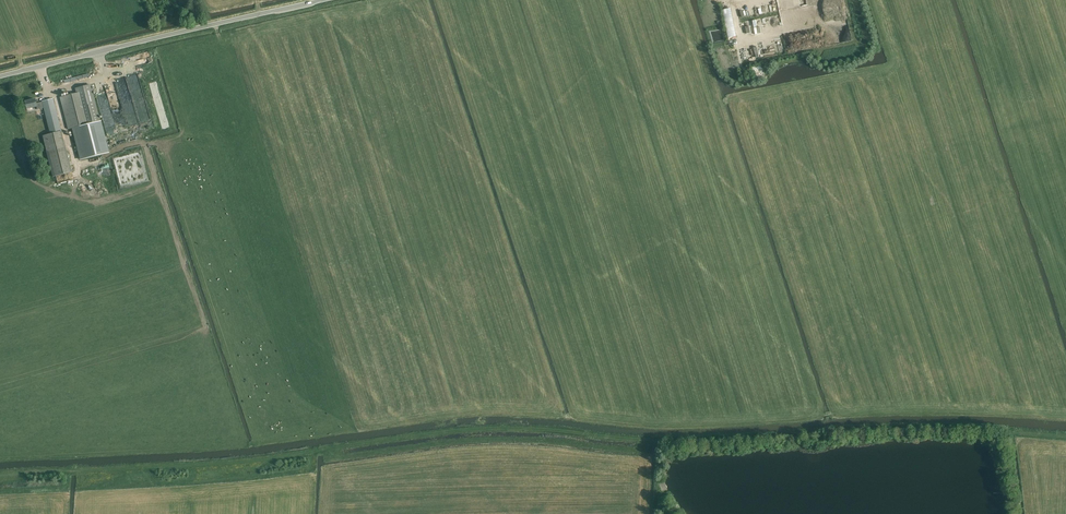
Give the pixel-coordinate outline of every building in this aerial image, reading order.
[(148,52),(136,55),(139,66),(151,63),(148,52)] [(149,117),(139,74),(117,79),(128,126),(139,123),(138,119),(149,117)] [(73,128),(81,160),(108,153),(100,121),(99,121),(90,85),(75,89),(76,93),(61,97),(69,129),(73,128)] [(72,172),(55,104),(53,99),(42,102),(42,103),(37,105),(35,99),(25,102),(27,109),(37,107),(38,110),(44,109),(50,135),(43,136),(53,176),(72,172)]
